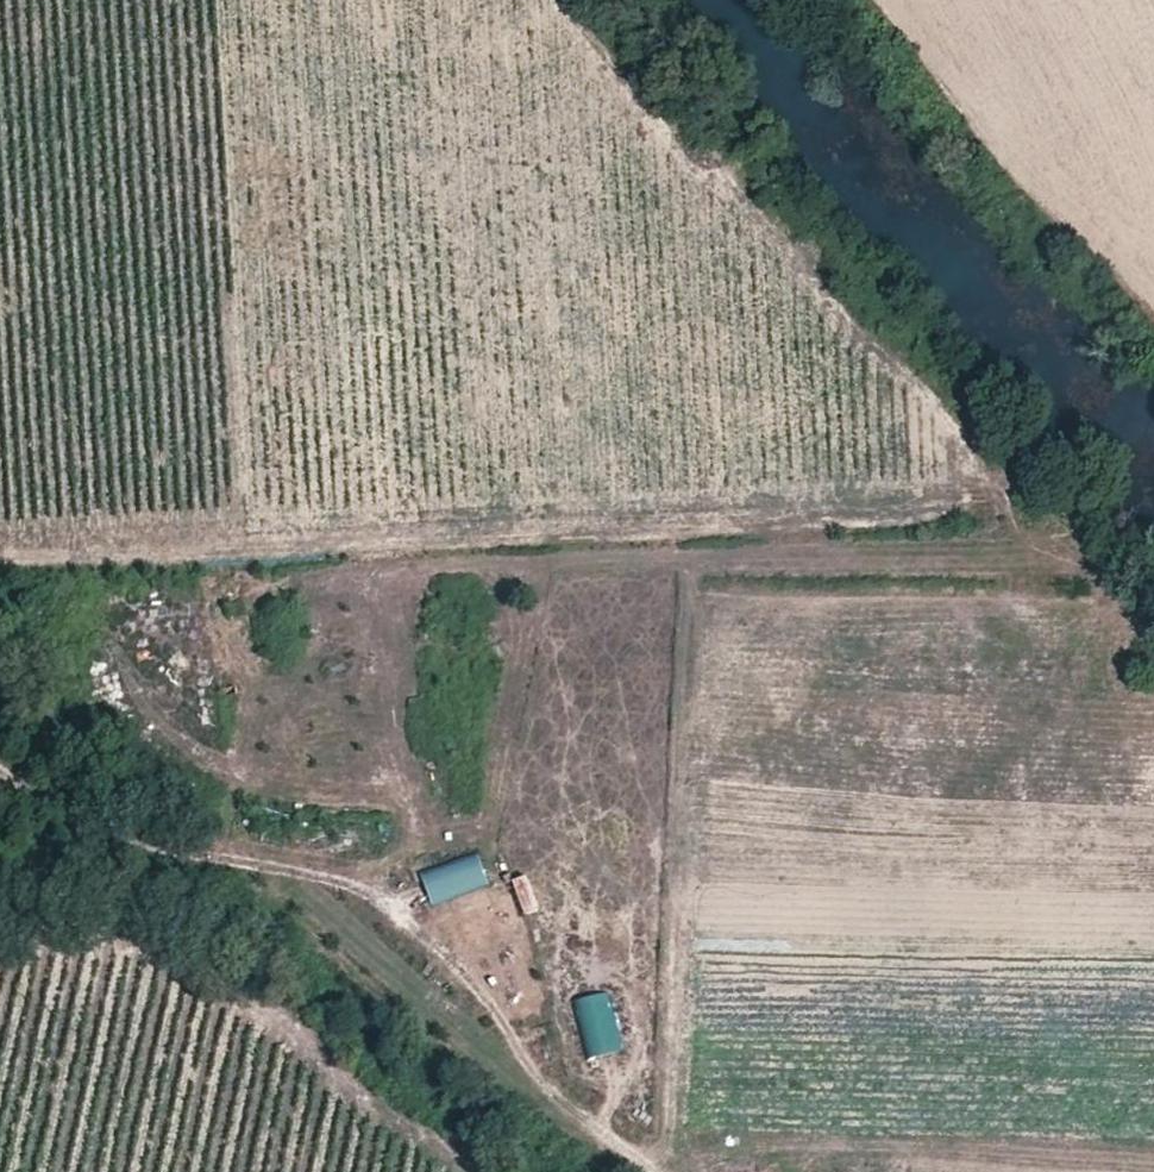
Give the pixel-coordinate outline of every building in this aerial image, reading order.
[(422,875),(432,905),(490,885),(480,856),(422,875)] [(514,885),(525,914),(538,909),(526,880),(514,885)] [(610,993),(574,1004),(591,1062),(627,1051),(610,993)]
